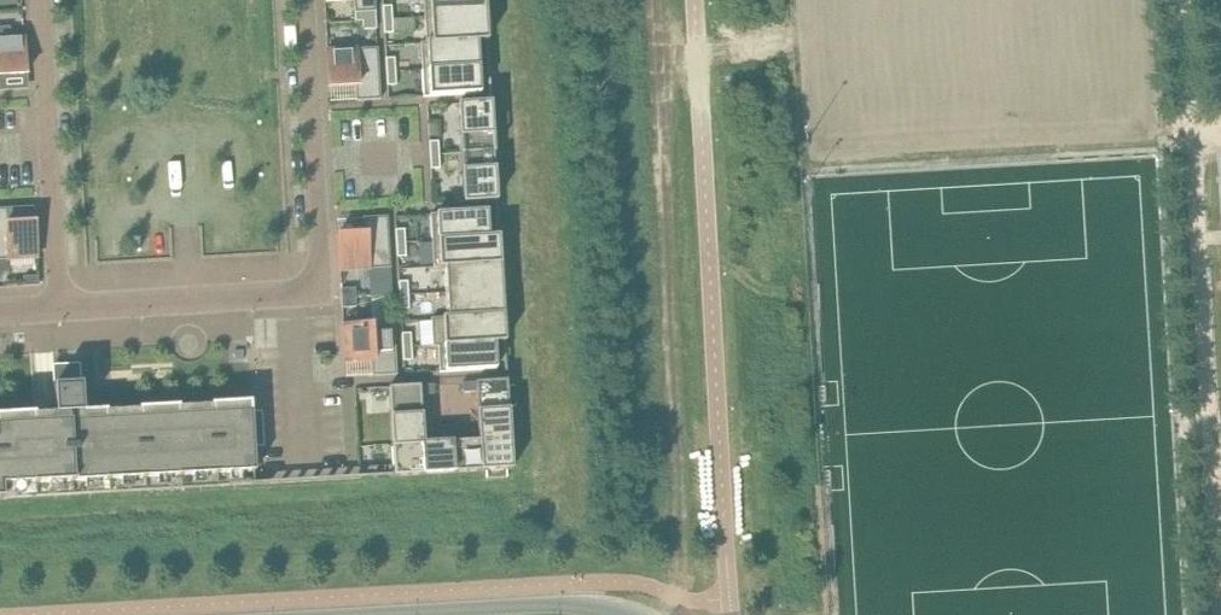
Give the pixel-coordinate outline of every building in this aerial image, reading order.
[(375,0),(354,0),(355,12),(375,10),(375,0)] [(424,16),(485,13),(485,0),(423,0),(424,16)] [(391,5),(382,5),(383,19),(392,18),(391,5)] [(376,19),(375,10),(355,12),(355,20),(362,20),(376,19)] [(487,40),(485,13),(424,16),(426,41),(426,43),(477,40),(477,41),(487,40)] [(393,32),(392,18),(383,19),(384,32),(393,32)] [(363,29),(376,28),(376,19),(362,20),(363,29)] [(26,74),(24,37),(0,38),(0,75),(26,74)] [(426,41),(420,42),(422,69),(478,66),(477,41),(477,40),(426,43),(426,41)] [(329,86),(333,86),(355,85),(356,100),(380,98),(378,47),(327,50),(329,86)] [(394,57),(386,57),(386,71),(395,70),(394,57)] [(422,69),(424,96),(480,93),(478,66),(422,69)] [(395,70),(386,71),(387,84),(396,84),(395,70)] [(493,151),(492,132),(491,101),(458,103),(461,153),(493,151)] [(429,141),(430,154),(439,154),(438,140),(429,141)] [(496,200),(493,151),(461,153),(463,202),(496,200)] [(430,154),(431,168),(440,167),(439,154),(430,154)] [(0,208),(0,259),(37,257),(35,221),(8,222),(7,207),(0,208)] [(488,237),(488,236),(487,210),(431,213),(432,240),(488,237)] [(364,232),(337,233),(340,270),(390,267),(387,215),(363,217),(364,232)] [(395,229),(396,242),(405,242),(404,228),(395,229)] [(434,267),(444,267),(444,266),(490,263),(490,262),(500,261),(498,235),(488,236),(488,237),(432,240),(434,267)] [(396,242),(397,256),(406,255),(405,242),(396,242)] [(501,288),(500,269),(500,261),(490,262),(490,263),(444,266),(444,267),(446,292),(501,288)] [(24,276),(24,286),(38,285),(38,275),(24,276)] [(399,281),(399,294),(408,294),(407,280),(399,281)] [(355,287),(341,288),(341,298),(355,297),(355,287)] [(493,316),(502,316),(503,316),(501,288),(446,292),(447,316),(447,317),(493,315),(493,316)] [(408,294),(399,294),(400,308),(409,308),(408,294)] [(355,297),(341,298),(342,307),(356,306),(355,297)] [(433,346),(438,345),(438,344),(494,341),(494,342),(505,342),(503,316),(502,316),(493,316),(493,315),(447,317),(447,316),(431,317),(433,346)] [(345,362),(349,362),(371,360),(372,375),(397,374),(394,322),(343,325),(345,362)] [(402,333),(403,346),(411,346),(411,332),(402,333)] [(438,345),(440,371),(496,368),(494,342),(494,341),(438,344),(438,345)] [(411,346),(403,346),(403,360),(412,359),(411,346)] [(255,482),(250,401),(247,401),(247,402),(215,404),(215,403),(211,404),(179,406),(179,405),(175,406),(142,408),(139,408),(103,410),(83,411),(80,371),(78,371),(78,373),(73,374),(55,375),(55,373),(53,373),(55,413),(35,414),(34,414),(30,414),(30,415),(23,415),(0,416),(0,499),(149,490),(149,492),(153,492),(153,490),(160,489),(160,491),(163,491),(163,489),(170,489),(170,491),(174,491),(174,489),(181,488),(181,490),(185,490),(185,488),(255,484),(255,482)] [(479,441),(510,439),(507,380),(462,383),(462,392),(476,391),(478,440),(479,441)] [(389,386),(392,445),(423,443),(420,394),(434,393),(434,384),(389,386)] [(392,445),(394,476),(453,472),(450,427),(442,428),(443,442),(423,443),(392,445)] [(458,427),(450,427),(453,472),(512,469),(510,439),(479,441),(478,440),(459,441),(458,427)]
